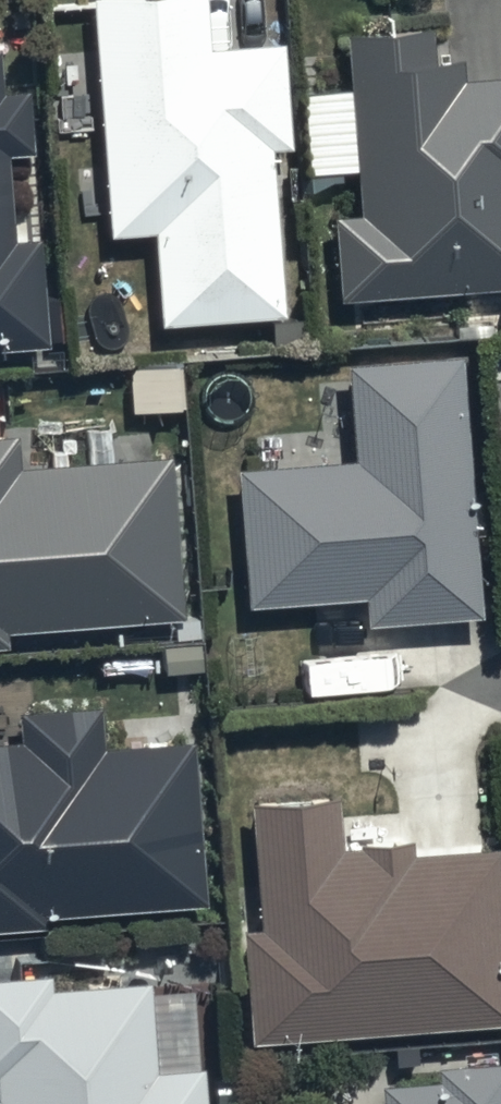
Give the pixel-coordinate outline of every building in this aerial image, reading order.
[(88,6),(106,241),(148,238),(156,335),(279,326),(267,157),(294,155),(286,50),(210,55),(206,0),(164,0),(88,6)] [(343,39),(359,221),(334,222),(338,303),(500,295),(500,83),(463,85),(462,68),(429,70),(428,34),(343,39)] [(44,349),(41,243),(10,244),(7,158),(31,157),(29,96),(0,96),(0,351),(44,349)] [(459,362),(344,369),(353,466),(236,474),(247,616),(364,607),(366,629),(479,621),(459,362)] [(0,443),(0,653),(4,653),(3,634),(180,622),(169,463),(18,473),(16,442),(0,443)] [(46,933),(45,922),(204,911),(193,749),(101,753),(100,714),(17,718),(19,748),(0,749),(0,936),(46,933)] [(496,854),(409,860),(408,846),(341,851),(337,804),(248,811),(257,935),(243,936),(251,1050),(500,1031),(500,925),(496,854)] [(0,966),(0,1103),(206,1103),(202,1054),(155,1058),(148,969),(48,977),(46,962),(0,966)] [(435,1075),(436,1090),(379,1090),(380,1103),(500,1103),(500,1071),(435,1075)]
